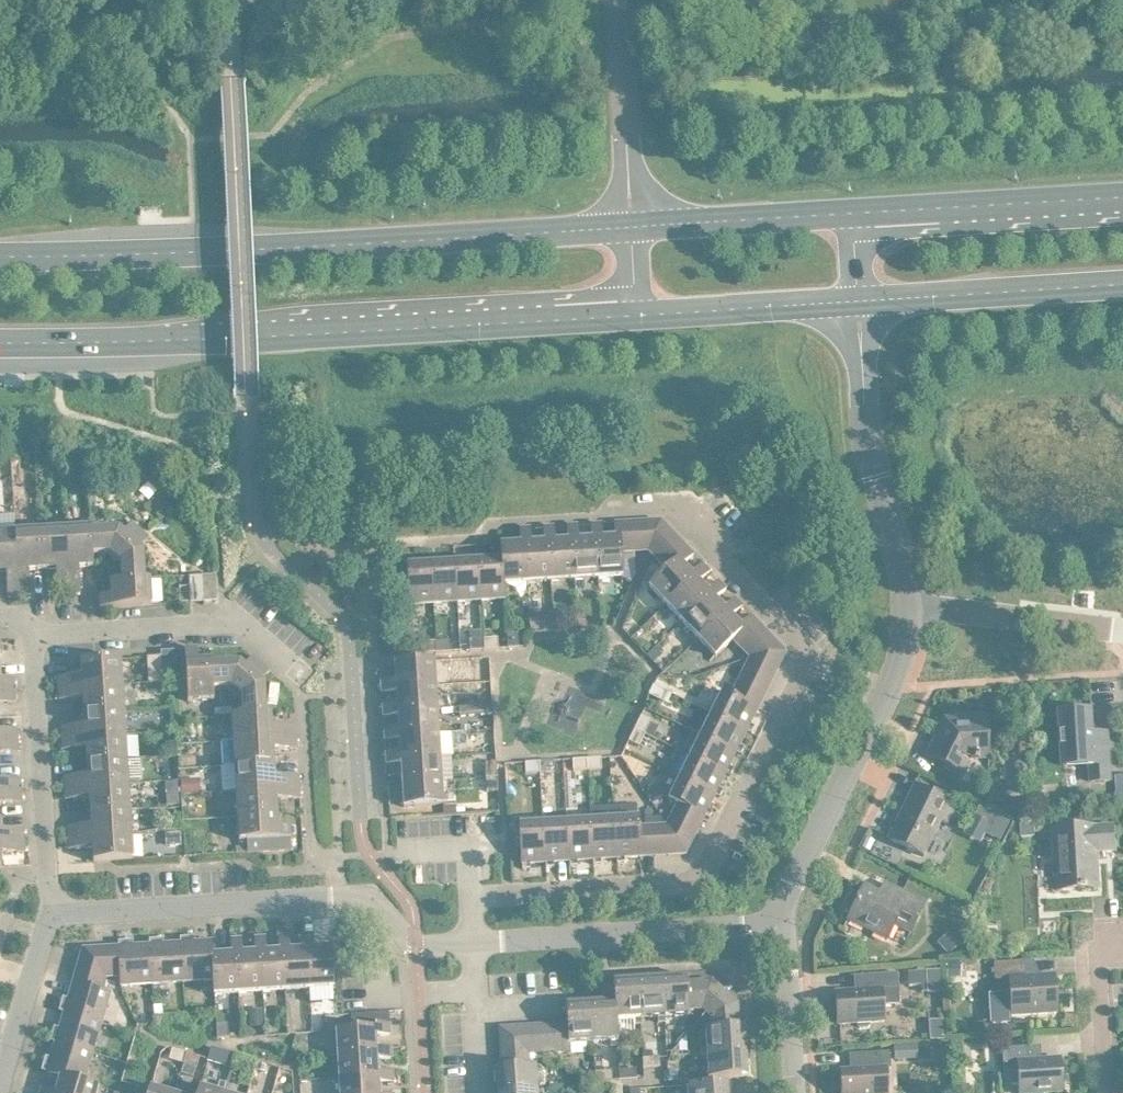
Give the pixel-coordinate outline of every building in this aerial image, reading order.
[(655,543),(664,553),(686,532),(668,512),(654,513),(655,543)] [(621,515),(622,530),(625,529),(627,545),(641,544),(639,514),(621,515)] [(598,517),(599,531),(603,531),(605,570),(629,569),(627,545),(625,529),(622,530),(610,530),(609,516),(598,517)] [(574,518),(575,532),(579,532),(582,572),(605,570),(603,531),(599,531),(586,532),(585,517),(574,518)] [(98,519),(73,520),(76,584),(88,583),(86,559),(100,558),(100,547),(99,547),(98,525),(99,525),(98,519)] [(125,523),(99,525),(98,525),(99,547),(100,547),(118,545),(128,555),(129,573),(151,572),(151,571),(149,544),(146,541),(156,530),(144,520),(141,524),(135,519),(129,526),(125,523)] [(550,519),(551,534),(556,534),(558,573),(582,572),(579,532),(575,532),(562,533),(561,519),(550,519)] [(73,520),(48,522),(50,561),(63,560),(65,584),(76,584),(73,520)] [(527,521),(527,535),(532,535),(535,575),(558,573),(556,534),(551,534),(539,535),(538,520),(527,521)] [(48,522),(23,523),(26,587),(38,586),(37,562),(50,561),(48,522)] [(0,525),(0,564),(13,563),(15,587),(26,587),(23,523),(0,525)] [(656,579),(673,597),(702,569),(699,566),(690,557),(701,547),(686,532),(664,553),(673,563),(656,579)] [(507,537),(508,551),(509,551),(511,576),(512,576),(535,575),(532,535),(527,535),(507,537)] [(509,551),(508,551),(486,553),(488,592),(513,591),(512,576),(511,576),(509,551)] [(661,551),(655,557),(665,567),(671,561),(661,551)] [(486,553),(462,554),(464,594),(488,592),(486,553)] [(462,554),(438,555),(441,595),(464,594),(462,554)] [(441,595),(438,555),(414,557),(416,597),(441,595)] [(673,597),(689,614),(718,586),(715,583),(707,574),(717,564),(709,556),(699,566),(702,569),(673,597)] [(222,567),(209,568),(211,594),(224,593),(222,567)] [(211,594),(209,568),(196,568),(198,595),(211,594)] [(157,571),(151,571),(151,572),(129,573),(117,573),(118,588),(106,588),(107,600),(158,597),(157,571)] [(689,614),(705,631),(734,604),(731,601),(723,592),(733,582),(726,573),(715,583),(718,586),(689,614)] [(722,649),(740,632),(739,632),(751,621),(748,618),(739,609),(750,599),(742,591),(731,601),(734,604),(705,631),(722,649)] [(594,621),(593,608),(584,608),(585,621),(594,621)] [(740,632),(748,641),(770,620),(758,608),(748,618),(751,621),(739,632),(740,632)] [(549,623),(548,609),(537,610),(538,624),(549,623)] [(571,622),(570,609),(560,610),(561,623),(571,622)] [(748,641),(756,650),(757,650),(779,630),(770,620),(748,641)] [(514,626),(515,640),(526,640),(525,626),(514,626)] [(491,642),(490,630),(476,631),(477,642),(491,642)] [(505,630),(490,630),(491,642),(505,641),(505,630)] [(756,650),(756,652),(783,665),(793,645),(779,630),(757,650),(756,650)] [(457,632),(443,633),(443,644),(458,644),(457,632)] [(443,644),(443,633),(429,634),(429,645),(443,644)] [(221,692),(220,680),(219,680),(218,658),(219,658),(219,652),(204,653),(204,641),(192,642),(194,672),(193,672),(194,693),(221,692)] [(662,641),(655,648),(660,654),(668,647),(662,641)] [(169,673),(182,672),(180,642),(168,643),(169,673)] [(182,672),(193,672),(194,672),(192,642),(180,642),(182,672)] [(64,668),(65,680),(129,676),(127,650),(88,653),(88,667),(64,668)] [(248,688),(249,706),(250,707),(272,705),(270,677),(267,674),(277,663),(265,653),(262,657),(256,652),(250,659),(246,656),(219,658),(218,658),(219,680),(220,680),(238,679),(248,688)] [(756,652),(750,663),(777,677),(783,665),(756,652)] [(389,685),(403,684),(403,680),(443,677),(441,653),(402,656),(403,673),(388,674),(389,685)] [(750,663),(744,675),(771,688),(777,677),(750,663)] [(22,682),(21,671),(0,672),(0,683),(22,682)] [(729,684),(718,706),(754,723),(758,725),(762,719),(757,716),(771,688),(744,675),(737,688),(729,684)] [(90,690),(91,703),(130,701),(129,676),(65,680),(66,691),(90,690)] [(390,709),(405,708),(405,703),(444,701),(443,677),(403,680),(403,684),(404,697),(389,698),(390,709)] [(660,677),(655,687),(668,693),(673,683),(660,677)] [(22,694),(22,682),(0,683),(0,695),(22,694)] [(500,705),(499,697),(466,699),(466,707),(500,705)] [(67,718),(68,730),(132,726),(130,701),(91,703),(92,717),(67,718)] [(392,733),(406,732),(406,727),(446,724),(444,701),(405,703),(405,708),(406,720),(391,721),(392,733)] [(238,707),(240,732),(303,728),(303,717),(279,718),(278,704),(272,705),(250,707),(249,706),(238,707)] [(1067,706),(1070,759),(1075,759),(1075,757),(1096,756),(1098,775),(1117,774),(1115,735),(1100,736),(1098,705),(1096,705),(1097,707),(1068,708),(1068,706),(1067,706)] [(718,706),(708,727),(743,744),(748,747),(751,740),(747,738),(754,723),(718,706)] [(648,708),(642,721),(652,726),(658,713),(648,708)] [(953,713),(950,720),(949,721),(951,722),(947,729),(946,728),(936,749),(969,765),(977,749),(995,748),(993,711),(953,713)] [(653,725),(660,728),(665,719),(658,716),(653,725)] [(25,732),(24,720),(0,722),(0,733),(25,732)] [(652,726),(642,721),(636,734),(646,739),(652,726)] [(393,756),(408,755),(408,751),(447,748),(446,724),(406,727),(406,732),(407,744),(393,745),(393,756)] [(93,740),(94,753),(133,751),(132,726),(68,730),(69,741),(93,740)] [(697,748),(733,766),(737,768),(741,761),(736,759),(743,744),(708,727),(697,748)] [(240,732),(241,757),(281,755),(280,742),(304,740),(303,728),(240,732)] [(2,758),(1,745),(25,744),(25,732),(0,733),(0,759),(2,758)] [(183,747),(183,733),(174,734),(175,747),(183,747)] [(408,751),(408,755),(409,774),(449,772),(447,748),(408,751)] [(697,748),(687,769),(722,787),(727,789),(730,782),(725,780),(733,766),(697,748)] [(607,750),(593,751),(594,762),(608,761),(607,750)] [(71,768),(71,780),(135,776),(133,751),(94,753),(95,766),(71,768)] [(594,762),(593,751),(579,752),(579,763),(594,762)] [(560,753),(545,754),(546,765),(560,764),(560,753)] [(1024,755),(1022,760),(1026,768),(1031,769),(1035,767),(1036,763),(1032,755),(1028,753),(1024,755)] [(546,765),(545,754),(531,755),(532,766),(546,765)] [(241,757),(243,782),(306,778),(306,767),(282,768),(281,755),(241,757)] [(492,755),(493,769),(504,769),(504,755),(492,755)] [(28,782),(27,770),(3,772),(2,758),(0,759),(0,784),(28,782)] [(504,769),(493,769),(494,784),(505,783),(504,769)] [(684,795),(677,809),(704,823),(711,808),(716,810),(719,804),(715,801),(722,787),(687,769),(676,791),(684,795)] [(189,784),(205,784),(205,772),(189,772),(189,784)] [(449,772),(409,774),(411,799),(451,796),(449,772)] [(96,790),(97,803),(136,801),(135,776),(71,780),(72,791),(96,790)] [(954,815),(963,798),(921,777),(913,794),(916,796),(912,803),(909,802),(895,831),(930,848),(948,812),(954,815)] [(243,782),(244,807),(284,805),(283,792),(307,790),(306,778),(243,782)] [(5,808),(4,795),(28,793),(28,782),(0,784),(0,809),(5,808)] [(186,789),(173,790),(174,797),(186,796),(186,789)] [(1037,804),(1037,791),(1017,792),(1018,805),(1037,804)] [(989,824),(992,826),(1007,833),(1017,814),(986,798),(981,807),(981,808),(994,814),(989,824)] [(74,818),(74,830),(138,826),(136,801),(97,803),(98,816),(74,818)] [(284,805),(244,807),(246,833),(254,832),(254,844),(298,841),(297,818),(285,818),(284,805)] [(31,832),(30,820),(6,822),(5,808),(0,809),(0,834),(31,832)] [(621,811),(624,850),(624,855),(631,854),(631,850),(664,848),(662,818),(646,819),(645,809),(621,811)] [(677,809),(673,817),(674,817),(676,847),(693,846),(704,823),(677,809)] [(621,811),(597,812),(600,852),(600,856),(608,856),(608,851),(624,850),(621,811)] [(597,812),(574,814),(576,853),(577,858),(584,857),(584,853),(600,852),(597,812)] [(574,814),(550,815),(553,855),(553,859),(561,859),(560,854),(576,853),(574,814)] [(553,855),(550,815),(526,816),(528,856),(529,856),(529,861),(537,860),(537,856),(553,855)] [(1028,830),(1041,829),(1040,816),(1027,817),(1028,830)] [(673,817),(662,818),(664,848),(676,847),(674,817),(673,817)] [(1063,821),(1066,884),(1106,882),(1103,845),(1122,844),(1120,819),(1102,820),(1102,819),(1063,821)] [(174,837),(186,836),(186,825),(173,825),(174,837)] [(138,826),(74,830),(75,841),(99,839),(100,853),(140,851),(138,826)] [(0,834),(0,859),(8,859),(7,845),(31,843),(31,832),(0,834)] [(931,896),(902,881),(896,893),(870,880),(855,912),(894,931),(902,915),(916,923),(916,924),(917,925),(931,896)] [(308,927),(309,941),(314,941),(316,981),(340,979),(338,940),(320,941),(320,926),(308,927)] [(955,946),(965,937),(955,926),(945,935),(955,946)] [(187,929),(187,934),(190,973),(220,972),(221,972),(219,947),(218,932),(202,933),(201,928),(187,929)] [(285,928),(286,943),(290,942),(293,982),(316,981),(314,941),(309,941),(297,942),(296,928),(285,928)] [(261,930),(262,944),(267,944),(269,983),(293,982),(290,942),(286,943),(273,944),(272,929),(261,930)] [(156,931),(156,936),(159,975),(190,973),(187,934),(171,935),(170,930),(156,931)] [(237,931),(238,946),(243,945),(245,985),(269,983),(267,944),(262,944),(249,945),(249,930),(237,931)] [(125,933),(125,938),(127,968),(127,977),(159,975),(156,936),(140,937),(139,932),(125,933)] [(89,940),(83,961),(112,970),(113,969),(114,968),(112,938),(89,940)] [(125,938),(112,938),(114,968),(127,968),(125,938)] [(243,945),(238,946),(219,947),(221,972),(220,972),(221,986),(245,985),(243,945)] [(1063,1005),(1061,967),(1032,969),(1031,953),(1001,955),(1002,978),(1016,977),(1017,990),(1013,991),(1013,986),(997,987),(998,1015),(1015,1014),(1014,1007),(1018,1006),(1018,1008),(1063,1005)] [(964,954),(953,954),(954,969),(964,969),(964,954)] [(83,961),(79,974),(108,983),(108,982),(112,970),(83,961)] [(948,983),(947,962),(914,964),(915,978),(933,977),(933,984),(948,983)] [(843,983),(845,1016),(864,1015),(864,1018),(866,1020),(875,1020),(877,1017),(877,1014),(891,1013),(890,998),(907,997),(905,965),(869,967),(870,982),(843,983)] [(670,1009),(671,1009),(688,1007),(688,1013),(696,1012),(695,1001),(708,1000),(712,1004),(732,983),(718,972),(693,973),(693,967),(668,969),(670,1009)] [(646,1010),(647,1010),(664,1009),(664,1015),(671,1014),(671,1009),(670,1009),(668,969),(644,971),(646,1010)] [(623,1012),(640,1011),(640,1017),(647,1016),(647,1010),(646,1010),(644,971),(619,972),(621,993),(623,1012)] [(66,1003),(70,1004),(108,1015),(117,985),(108,982),(108,983),(79,974),(74,990),(70,989),(66,1003)] [(732,983),(712,1004),(717,1008),(718,1021),(711,1021),(713,1040),(707,1040),(707,1047),(713,1047),(713,1046),(753,1044),(751,1019),(746,1019),(744,994),(732,983)] [(599,1034),(600,1034),(617,1033),(617,1039),(625,1038),(623,1012),(621,993),(597,994),(599,1034)] [(575,1036),(576,1036),(593,1035),(593,1040),(600,1040),(600,1034),(599,1034),(597,994),(572,996),(573,1014),(574,1014),(575,1036)] [(160,997),(161,1005),(169,1005),(169,997),(160,997)] [(256,1019),(270,1018),(269,1001),(255,1002),(256,1019)] [(57,1033),(62,1034),(100,1045),(108,1015),(70,1004),(66,1020),(61,1019),(57,1033)] [(397,1016),(396,1004),(357,1006),(358,1022),(382,1020),(382,1017),(397,1016)] [(560,1015),(562,1044),(576,1043),(576,1036),(575,1036),(574,1014),(573,1014),(560,1015)] [(235,1029),(234,1015),(223,1016),(224,1030),(235,1029)] [(546,1016),(548,1045),(562,1044),(560,1015),(546,1016)] [(343,1023),(344,1047),(384,1045),(384,1040),(383,1028),(398,1027),(397,1016),(382,1017),(382,1020),(358,1022),(343,1023)] [(534,1031),(535,1045),(535,1046),(548,1045),(546,1016),(533,1017),(534,1031)] [(505,1019),(506,1033),(534,1031),(533,1017),(505,1019)] [(506,1033),(507,1047),(535,1045),(534,1031),(506,1033)] [(969,1046),(968,1032),(958,1033),(959,1047),(969,1046)] [(53,1064),(67,1069),(67,1067),(91,1074),(100,1045),(62,1034),(57,1050),(52,1049),(48,1062),(53,1064)] [(925,1050),(924,1037),(902,1038),(903,1051),(925,1050)] [(232,1057),(236,1045),(218,1039),(215,1051),(214,1052),(232,1057)] [(344,1047),(346,1071),(386,1068),(385,1064),(384,1051),(399,1050),(398,1039),(384,1040),(384,1045),(344,1047)] [(1025,1063),(1026,1087),(1068,1084),(1066,1051),(1038,1053),(1038,1039),(1009,1041),(1011,1064),(1025,1063)] [(175,1051),(189,1055),(192,1044),(178,1040),(175,1051)] [(192,1044),(189,1055),(203,1059),(206,1048),(192,1044)] [(713,1046),(713,1047),(714,1064),(709,1064),(709,1072),(755,1069),(753,1044),(713,1046)] [(847,1062),(849,1091),(894,1089),(892,1061),(898,1061),(896,1044),(856,1046),(857,1062),(847,1062)] [(507,1047),(508,1060),(508,1061),(536,1059),(536,1058),(535,1046),(535,1045),(507,1047)] [(649,1050),(650,1060),(667,1059),(666,1049),(649,1050)] [(273,1058),(265,1055),(263,1062),(271,1064),(273,1058)] [(684,1073),(683,1056),(674,1057),(675,1074),(684,1073)] [(503,1061),(504,1086),(544,1083),(543,1065),(549,1065),(548,1058),(536,1058),(536,1059),(508,1061),(508,1060),(503,1061)] [(626,1062),(626,1072),(634,1071),(643,1071),(642,1061),(626,1062)] [(347,1092),(369,1092),(387,1092),(387,1088),(386,1075),(401,1074),(400,1063),(385,1064),(386,1068),(346,1071),(347,1092)] [(602,1064),(602,1073),(619,1072),(618,1063),(602,1064)] [(54,1092),(60,1092),(60,1090),(70,1092),(101,1092),(105,1078),(91,1074),(67,1067),(67,1069),(62,1084),(48,1080),(45,1090),(54,1092)] [(735,1075),(695,1078),(696,1092),(736,1092),(735,1075)] [(230,1085),(207,1078),(202,1092),(203,1092),(227,1092),(230,1085)] [(628,1078),(618,1078),(619,1092),(629,1092),(628,1078)] [(180,1086),(157,1079),(153,1092),(178,1092),(180,1086)] [(638,1092),(648,1092),(647,1081),(637,1081),(638,1092)] [(951,1081),(948,1084),(948,1089),(951,1092),(957,1091),(957,1081),(951,1081)] [(505,1092),(545,1092),(545,1089),(550,1089),(550,1082),(544,1083),(504,1086),(505,1092)]
